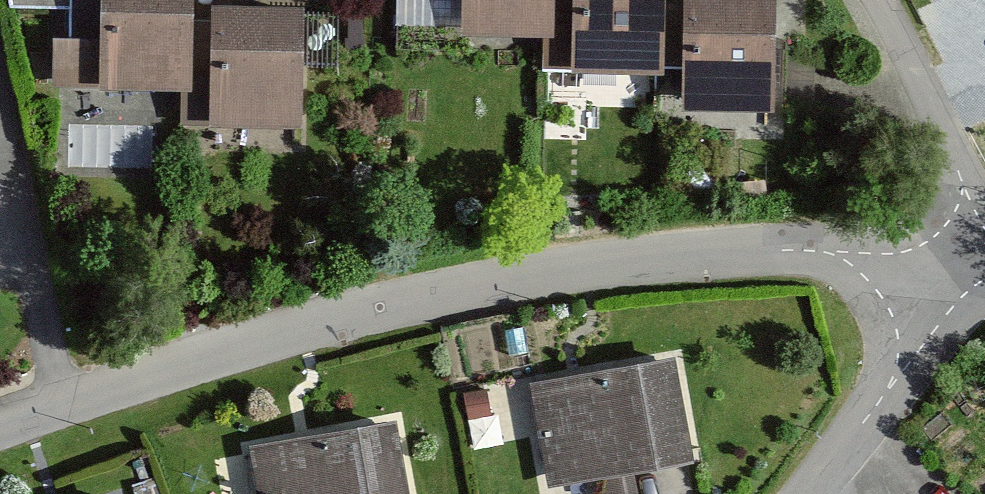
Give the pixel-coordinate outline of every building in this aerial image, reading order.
[(106,34),(51,32),(50,84),(200,88),(201,3),(201,0),(107,0),(106,34)] [(461,22),(557,24),(557,0),(462,0),(461,22)] [(557,24),(557,71),(675,71),(675,0),(557,0),(557,24)] [(675,71),(675,101),(778,100),(777,0),(675,0),(675,71)] [(301,3),(201,3),(200,88),(200,113),(301,113),(301,3)] [(673,353),(533,378),(552,482),(691,457),(673,353)] [(251,442),(259,493),(414,493),(401,418),(251,442)]
